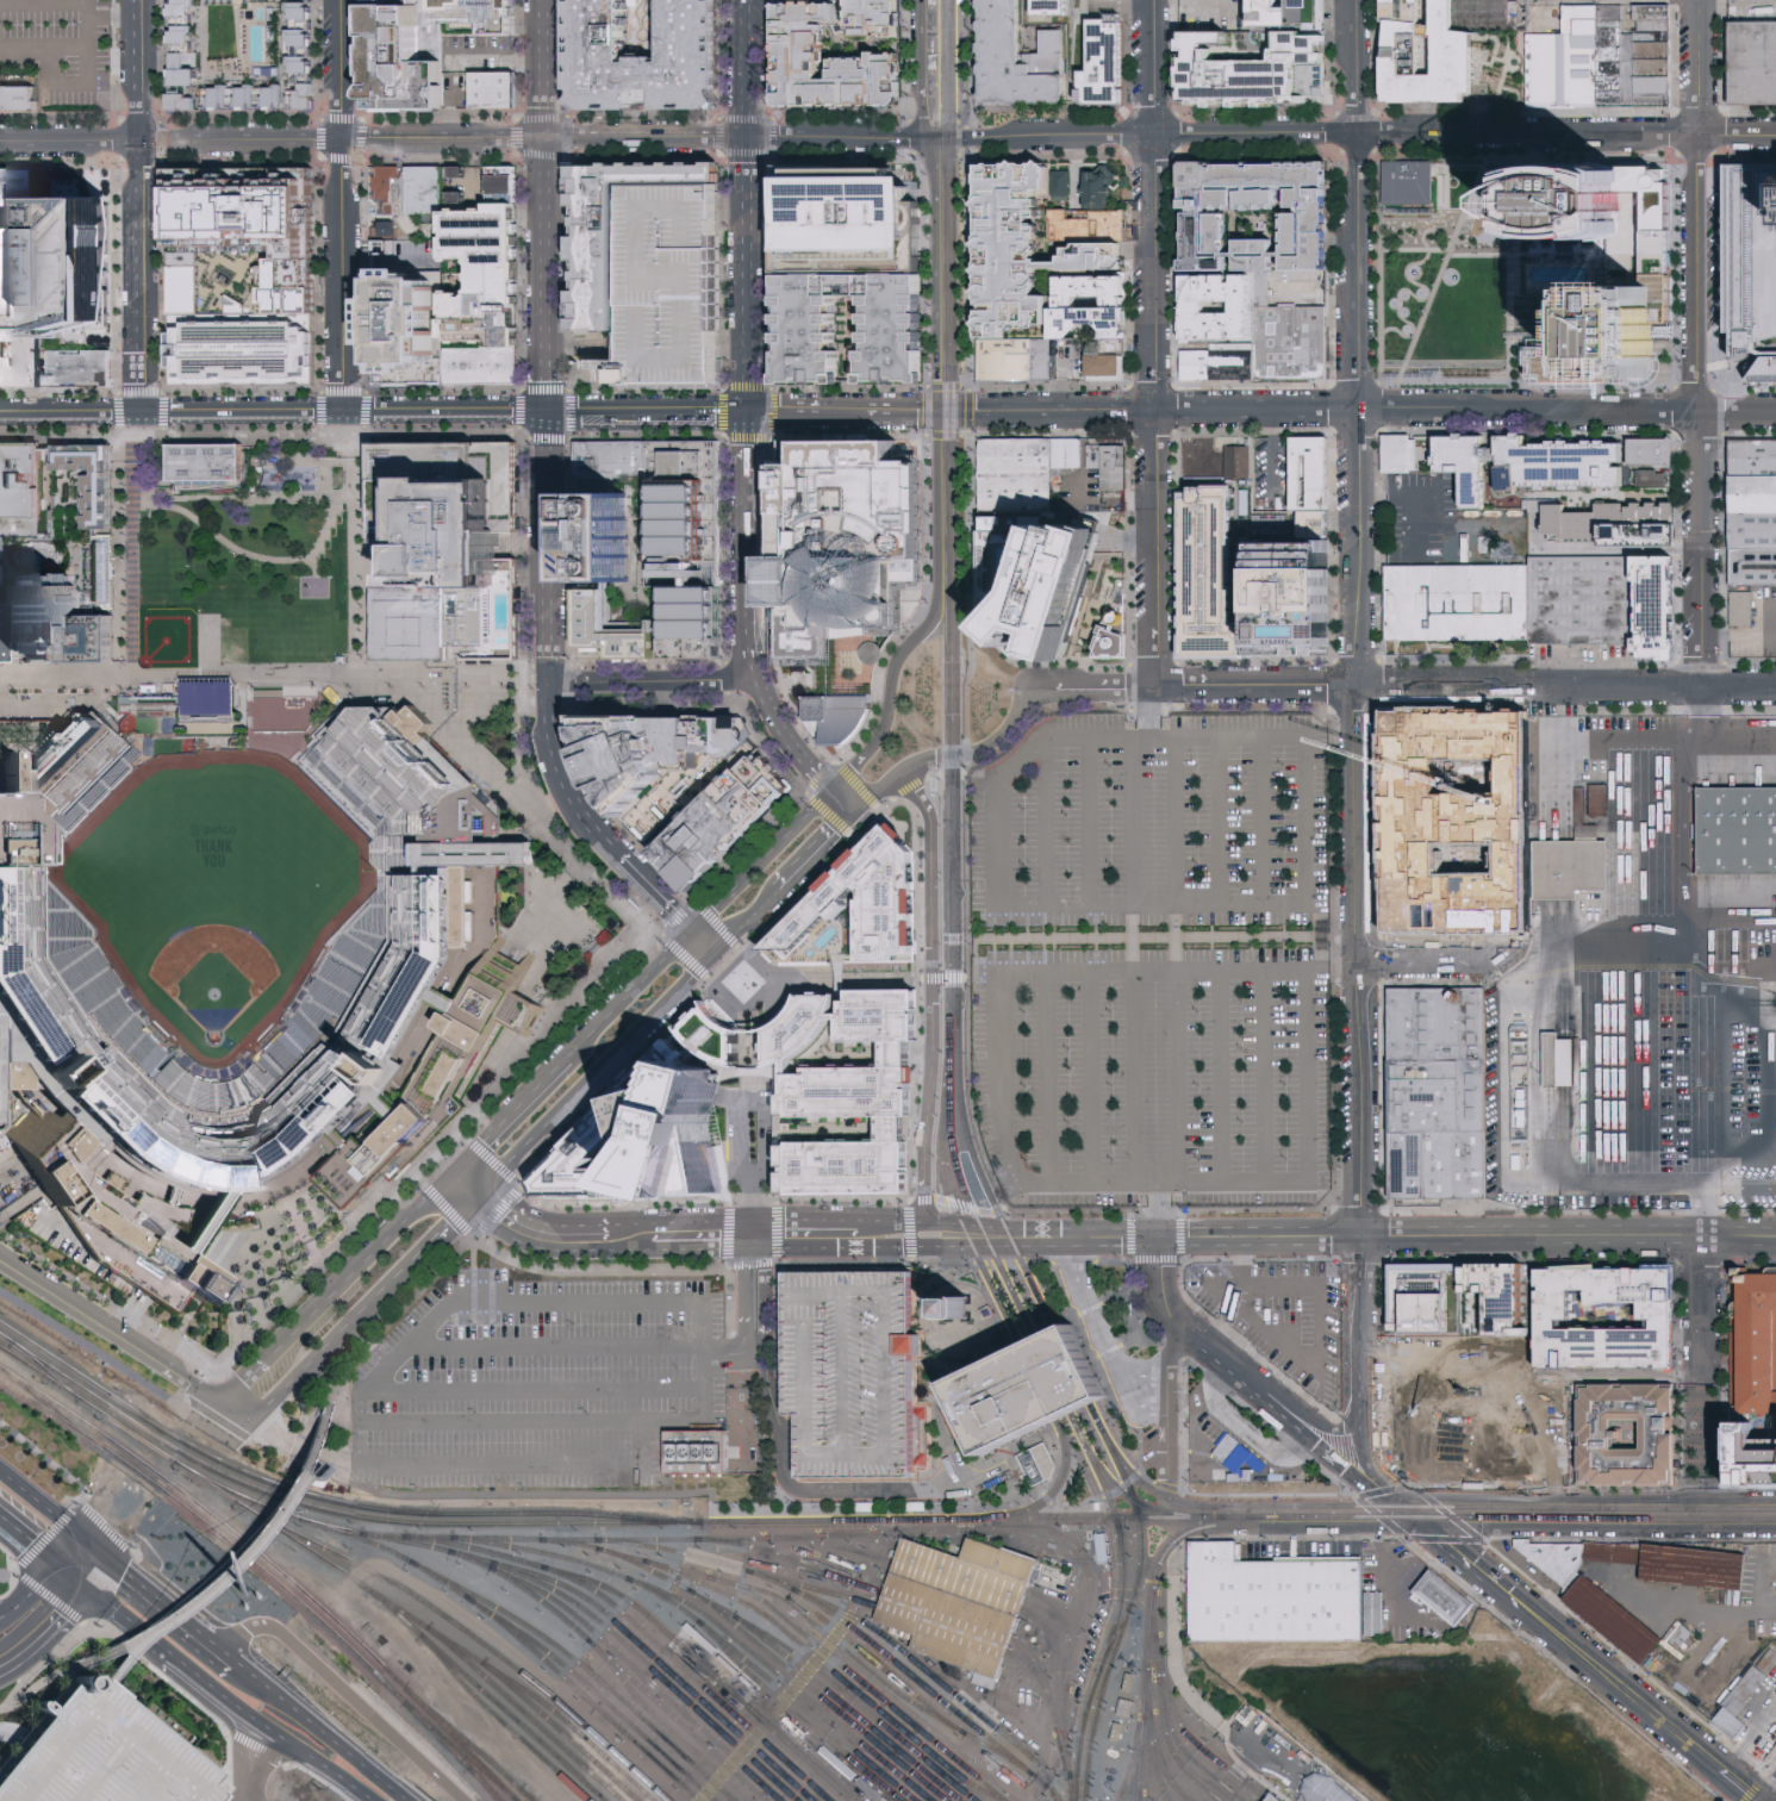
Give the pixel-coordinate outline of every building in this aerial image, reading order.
[(169,110),(168,1),(202,0),(204,80),(282,79),(281,1),(310,1),(312,107),(169,110)] [(449,37),(448,0),(510,0),(511,37),(449,37)] [(573,111),(573,0),(624,0),(625,60),(663,60),(663,0),(718,0),(718,110),(573,111)] [(853,24),(853,0),(905,0),(905,40),(889,40),(889,38),(860,38),(860,32),(856,32),(856,24),(853,24)] [(985,2),(985,0),(1024,0),(1024,66),(1036,66),(1036,76),(1070,76),(1070,101),(1067,107),(980,107),(980,54),(983,54),(983,45),(985,45),(985,35),(983,32),(983,24),(985,23),(985,12),(983,10),(983,2),(985,2)] [(1039,19),(1039,0),(1073,0),(1073,18),(1058,19),(1058,14),(1054,14),(1054,19),(1039,19)] [(1209,25),(1250,24),(1250,0),(1209,0),(1209,25)] [(1254,30),(1254,0),(1327,0),(1327,36),(1302,36),(1302,30),(1254,30)] [(1382,102),(1381,0),(1452,0),(1452,30),(1472,30),(1473,101),(1382,102)] [(1452,30),(1452,0),(1508,0),(1508,4),(1537,4),(1537,20),(1507,20),(1507,30),(1472,30),(1452,30)] [(777,104),(777,5),(837,4),(837,23),(817,23),(817,25),(827,25),(827,63),(822,63),(822,81),(834,81),(834,61),(840,61),(840,60),(874,58),(874,54),(881,54),(881,56),(902,56),(902,57),(904,57),(904,104),(897,108),(783,110),(777,104)] [(370,6),(370,106),(440,107),(440,61),(418,60),(419,6),(370,6)] [(1674,8),(1674,45),(1674,108),(1619,110),(1547,110),(1527,111),(1528,46),(1528,39),(1546,39),(1564,39),(1562,8),(1619,8),(1624,8),(1625,38),(1637,38),(1635,7),(1674,8)] [(1082,73),(1091,73),(1091,20),(1110,20),(1110,24),(1124,24),(1124,30),(1126,30),(1126,88),(1123,88),(1123,92),(1126,91),(1126,106),(1088,107),(1088,105),(1082,105),(1082,92),(1082,73)] [(1763,29),(1775,28),(1775,113),(1763,113),(1732,113),(1733,44),(1733,29),(1763,29)] [(1178,105),(1305,105),(1305,98),(1326,98),(1326,38),(1298,38),(1298,33),(1277,33),(1277,43),(1272,43),(1272,60),(1214,60),(1214,45),(1226,44),(1227,31),(1179,32),(1178,105)] [(1039,75),(1039,56),(1046,56),(1046,32),(1068,32),(1068,75),(1039,75)] [(503,74),(473,74),(463,74),(444,74),(445,56),(447,56),(463,56),(503,56),(503,74)] [(473,74),(503,74),(517,74),(517,107),(474,107),(473,74)] [(40,112),(0,113),(0,88),(40,87),(40,112)] [(985,338),(985,334),(984,332),(984,328),(980,324),(984,322),(984,317),(985,316),(985,311),(986,311),(986,306),(985,306),(985,301),(983,300),(983,295),(980,292),(983,289),(983,285),(985,283),(985,280),(983,279),(983,274),(980,272),(983,268),(983,263),(984,262),(984,254),(983,251),(983,247),(980,244),(983,241),(983,236),(984,235),(984,232),(983,232),(983,217),(984,217),(984,212),(982,211),(982,206),(979,204),(982,200),(982,195),(983,194),(983,183),(982,182),(982,175),(983,174),(983,163),(991,163),(992,162),(996,162),(998,164),(1009,163),(1010,162),(1015,162),(1018,158),(1022,162),(1028,162),(1029,163),(1035,163),(1036,162),(1041,162),(1045,158),(1048,162),(1049,162),(1053,166),(1054,166),(1054,177),(1052,177),(1052,189),(1041,189),(1041,198),(1045,198),(1045,206),(1041,205),(1042,208),(1045,208),(1045,216),(1041,216),(1041,218),(1035,218),(1035,223),(1042,223),(1042,225),(1045,225),(1045,232),(1042,232),(1042,233),(1040,233),(1040,237),(1042,238),(1042,243),(1045,245),(1045,248),(1041,250),(1041,254),(1040,256),(1040,258),(1043,258),(1045,262),(1067,262),(1067,255),(1072,256),(1071,248),(1082,248),(1082,243),(1128,243),(1128,254),(1130,255),(1130,260),(1133,262),(1130,266),(1130,268),(1127,268),(1126,269),(1067,270),(1067,269),(1040,269),(1040,270),(1041,272),(1041,276),(1045,280),(1042,282),(1042,288),(1040,289),(1041,297),(1053,297),(1053,311),(1053,326),(1047,326),(1045,326),(1045,329),(1037,329),(1037,326),(1035,325),(1035,329),(1028,329),(1028,326),(1018,325),(1018,329),(1011,329),(1011,338),(985,338)] [(1201,211),(1196,211),(1196,208),(1184,208),(1184,166),(1186,162),(1209,162),(1209,163),(1217,163),(1217,164),(1246,164),(1246,163),(1253,163),(1253,164),(1280,164),(1280,163),(1291,163),(1291,164),(1292,164),(1292,163),(1302,163),(1302,164),(1304,164),(1304,163),(1314,163),(1314,164),(1315,164),(1315,163),(1323,163),(1323,162),(1332,162),(1332,170),(1329,170),(1331,186),(1313,186),(1304,186),(1214,187),(1214,191),(1236,191),(1236,205),(1238,205),(1238,211),(1229,211),(1229,210),(1223,210),(1223,212),(1216,212),(1216,208),(1210,210),(1209,192),(1205,192),(1205,199),(1208,199),(1208,207),(1207,207),(1207,208),(1209,208),(1209,211),(1201,211)] [(1383,206),(1432,205),(1432,162),(1383,162),(1383,206)] [(1739,325),(1746,325),(1747,353),(1775,343),(1775,163),(1739,163),(1739,325)] [(523,164),(497,164),(497,192),(523,192),(523,164)] [(573,168),(575,334),(619,334),(618,186),(716,185),(717,166),(573,168)] [(1090,208),(1090,195),(1088,195),(1088,189),(1090,187),(1090,172),(1099,172),(1105,166),(1113,166),(1113,167),(1120,174),(1121,174),(1121,182),(1118,182),(1116,185),(1114,185),(1114,186),(1117,186),(1116,198),(1113,198),(1113,208),(1090,208)] [(1666,166),(1533,167),(1535,380),(1669,379),(1666,166)] [(447,205),(447,241),(424,241),(424,217),(410,218),(410,201),(410,168),(445,169),(447,200),(447,205)] [(40,206),(0,206),(0,169),(40,169),(40,206)] [(1055,197),(1055,172),(1073,172),(1074,198),(1072,198),(1072,202),(1058,202),(1058,197),(1055,197)] [(784,173),(784,253),(910,253),(910,173),(784,173)] [(175,179),(307,176),(309,258),(305,258),(283,258),(283,247),(176,248),(175,179)] [(621,386),(619,334),(618,186),(716,185),(718,385),(621,386)] [(1291,189),(1304,189),(1304,186),(1313,186),(1313,189),(1331,189),(1331,225),(1327,225),(1327,233),(1331,233),(1331,262),(1327,262),(1327,272),(1309,272),(1309,267),(1305,267),(1305,272),(1288,272),(1286,214),(1300,214),(1300,208),(1291,208),(1291,189)] [(1241,211),(1240,192),(1272,189),(1272,191),(1280,191),(1280,204),(1282,204),(1283,210),(1273,211),(1273,208),(1267,208),(1269,211),(1260,212),(1260,210),(1255,210),(1255,212),(1248,213),(1248,210),(1241,211)] [(523,194),(507,194),(507,202),(524,202),(523,194)] [(108,197),(111,349),(42,350),(42,318),(31,318),(30,228),(30,214),(54,214),(54,198),(108,197)] [(517,205),(518,350),(447,350),(447,293),(472,293),(472,256),(447,256),(447,241),(447,205),(517,205)] [(1185,273),(1184,261),(1188,261),(1188,213),(1201,213),(1201,211),(1209,211),(1209,216),(1211,216),(1211,214),(1226,214),(1226,220),(1229,220),(1229,242),(1226,242),(1227,247),(1229,247),(1229,273),(1210,273),(1210,267),(1207,267),(1207,272),(1185,273)] [(1076,241),(1076,218),(1120,218),(1120,226),(1117,229),(1116,229),(1115,229),(1115,232),(1117,233),(1117,241),(1076,241)] [(31,318),(0,318),(0,228),(30,228),(31,318)] [(1240,241),(1277,241),(1277,272),(1240,273),(1240,241)] [(169,251),(198,251),(198,313),(169,313),(169,251)] [(269,260),(270,288),(262,288),(262,313),(285,313),(285,309),(289,309),(291,313),(316,313),(316,287),(306,287),(305,258),(269,260)] [(374,272),(442,270),(443,384),(375,385),(374,272)] [(1257,275),(1257,273),(1269,273),(1269,282),(1269,309),(1257,309),(1257,275)] [(777,386),(777,375),(779,375),(779,353),(780,353),(780,344),(778,344),(778,334),(780,334),(780,325),(778,325),(778,316),(780,316),(780,306),(778,306),(778,297),(779,297),(779,275),(800,275),(800,274),(902,274),(902,275),(923,274),(924,295),(924,305),(922,305),(922,312),(920,312),(920,314),(926,314),(926,324),(923,325),(923,330),(920,331),(920,332),(926,332),(926,343),(923,343),(923,350),(920,350),(920,351),(924,351),(924,375),(927,375),(927,386),(916,386),(916,384),(903,384),(903,379),(896,379),(896,385),(885,385),(885,384),(873,384),(873,386),(862,386),(862,375),(865,375),(865,362),(862,362),(862,353),(870,353),(870,344),(866,344),(866,334),(871,334),(870,325),(866,325),(866,314),(870,314),(870,306),(866,306),(866,297),(837,297),(837,306),(834,306),(834,314),(837,314),(837,325),(834,325),(834,334),(837,334),(837,344),(834,344),(834,353),(841,353),(841,362),(840,362),(840,375),(842,375),(842,386),(831,386),(831,384),(820,384),(820,385),(810,386),(810,382),(800,382),(800,384),(787,384),(787,386),(777,386)] [(1257,341),(1236,341),(1236,332),(1230,332),(1230,341),(1217,341),(1217,332),(1214,332),(1214,341),(1185,341),(1185,332),(1186,332),(1186,303),(1185,303),(1185,276),(1214,276),(1214,283),(1217,283),(1217,276),(1230,276),(1230,283),(1236,283),(1236,275),(1257,275),(1257,309),(1257,341)] [(1059,310),(1058,278),(1066,278),(1066,280),(1070,280),(1070,278),(1101,278),(1101,281),(1105,281),(1105,278),(1127,278),(1128,309),(1107,310),(1107,298),(1079,299),(1078,300),(1078,310),(1059,310)] [(1269,282),(1278,282),(1278,309),(1269,309),(1269,282)] [(1123,325),(1123,339),(1102,339),(1102,332),(1096,325),(1082,324),(1066,338),(1047,338),(1047,326),(1053,326),(1053,311),(1059,310),(1078,310),(1107,310),(1128,309),(1128,324),(1123,325)] [(1257,381),(1257,351),(1257,341),(1257,309),(1269,309),(1278,309),(1327,309),(1328,381),(1257,381)] [(177,387),(174,387),(173,348),(173,317),(177,317),(249,316),(317,314),(317,347),(317,385),(250,386),(177,387)] [(33,388),(0,388),(0,318),(31,318),(42,318),(42,350),(42,353),(42,388),(33,388)] [(1091,382),(1091,356),(1091,354),(1086,354),(1086,341),(1102,339),(1123,339),(1128,339),(1128,355),(1128,356),(1128,382),(1091,382)] [(983,382),(983,341),(1055,341),(1057,382),(983,382)] [(1764,376),(1775,377),(1775,343),(1764,376)] [(518,350),(519,386),(447,387),(447,350),(518,350)] [(112,351),(111,387),(104,387),(104,384),(60,384),(60,387),(51,387),(51,351),(63,351),(63,355),(85,356),(85,351),(112,351)] [(1184,353),(1257,351),(1257,381),(1185,382),(1184,353)] [(1383,437),(1415,437),(1415,474),(1383,474),(1383,437)] [(1435,438),(1482,438),(1482,449),(1495,449),(1495,437),(1525,437),(1525,444),(1621,444),(1621,487),(1495,488),(1494,462),(1483,462),(1483,509),(1459,509),(1458,474),(1435,475),(1435,438)] [(1057,470),(1057,441),(1082,440),(1083,469),(1057,470)] [(1209,440),(1209,466),(1182,466),(1180,441),(1209,440)] [(1294,440),(1331,440),(1332,512),(1295,512),(1294,440)] [(1671,441),(1671,467),(1625,467),(1625,440),(1671,441)] [(985,513),(984,441),(1057,441),(1057,470),(1057,512),(995,513),(985,513)] [(1730,441),(1775,442),(1775,476),(1730,476),(1730,441)] [(577,478),(575,443),(644,442),(646,475),(577,478)] [(802,442),(893,442),(895,461),(918,461),(920,466),(927,467),(928,534),(921,534),(918,581),(897,582),(898,618),(899,628),(842,638),(835,640),(830,667),(792,666),(781,666),(781,609),(766,607),(766,559),(803,557),(798,516),(779,516),(780,463),(802,462),(802,442)] [(170,444),(241,445),(242,480),(170,481),(170,444)] [(1228,478),(1254,478),(1253,444),(1228,445),(1228,478)] [(35,538),(0,537),(0,445),(33,445),(43,445),(43,494),(43,538),(35,538)] [(374,447),(515,445),(516,532),(498,532),(498,557),(518,557),(519,659),(448,659),(447,588),(400,588),(400,580),(390,580),(390,560),(409,560),(407,544),(422,544),(422,528),(375,529),(374,447)] [(1130,447),(1130,492),(1107,492),(1107,470),(1091,470),(1091,447),(1107,447),(1130,447)] [(113,663),(0,665),(0,599),(2,599),(4,650),(71,649),(70,616),(89,616),(88,468),(58,469),(58,450),(110,450),(113,663)] [(724,594),(685,594),(652,594),(652,450),(724,450),(724,594)] [(1664,476),(1664,486),(1634,487),(1633,481),(1629,481),(1629,472),(1657,470),(1657,476),(1664,476)] [(1730,476),(1775,476),(1775,514),(1730,515),(1730,476)] [(1253,542),(1327,540),(1327,557),(1327,658),(1257,658),(1241,658),(1180,659),(1180,492),(1190,492),(1190,486),(1233,485),(1232,624),(1240,624),(1257,624),(1257,569),(1253,569),(1253,542)] [(602,580),(577,581),(575,497),(624,496),(625,580),(609,580),(602,580)] [(1674,503),(1674,525),(1601,525),(1601,538),(1550,540),(1548,535),(1544,535),(1541,504),(1565,505),(1565,512),(1596,512),(1595,503),(1674,503)] [(987,528),(995,528),(995,513),(1057,512),(1134,512),(1134,656),(1027,655),(1024,655),(987,622),(987,528)] [(1730,515),(1775,514),(1775,549),(1730,549),(1730,515)] [(1730,549),(1775,549),(1775,586),(1731,585),(1730,549)] [(1644,551),(1645,658),(1684,656),(1683,550),(1644,551)] [(1632,640),(1532,640),(1532,567),(1532,557),(1631,557),(1632,640)] [(1386,566),(1532,567),(1532,640),(1386,641),(1386,566)] [(1,577),(2,599),(4,650),(71,649),(70,616),(69,575),(1,577)] [(609,580),(607,628),(656,629),(656,662),(605,662),(605,650),(572,650),(573,587),(602,587),(602,580),(609,580)] [(374,588),(375,660),(448,659),(447,588),(400,588),(374,588)] [(1752,628),(1730,628),(1730,593),(1752,592),(1752,628)] [(685,625),(665,625),(652,625),(652,594),(685,594),(724,594),(724,624),(717,625),(685,625)] [(717,659),(665,659),(665,625),(685,625),(717,625),(717,659)] [(865,665),(868,666),(872,666),(875,663),(877,662),(879,659),(880,654),(879,650),(877,647),(872,644),(868,644),(864,646),(861,648),(859,652),(859,655),(859,658),(860,661),(862,663),(865,665)] [(1067,662),(1023,663),(1024,690),(1068,688),(1067,662)] [(33,1090),(64,1121),(25,1159),(95,1263),(136,1289),(149,1297),(176,1315),(187,1297),(202,1307),(219,1280),(181,1258),(219,1197),(244,1194),(273,1184),(298,1169),(323,1147),(332,1157),(310,1179),(343,1210),(381,1173),(392,1184),(409,1167),(465,1109),(453,1097),(498,1023),(530,1041),(544,1011),(515,995),(535,959),(499,940),(498,871),(534,868),(532,845),(500,846),(498,808),(428,736),(435,728),(416,709),(397,725),(375,705),(345,706),(323,688),(114,688),(29,783),(10,781),(10,756),(0,755),(0,1090),(33,1090)] [(805,697),(804,722),(818,723),(821,747),(837,746),(840,750),(855,742),(864,725),(872,709),(872,696),(805,697)] [(577,715),(739,718),(749,733),(747,742),(730,759),(641,843),(611,811),(596,790),(581,755),(577,715)] [(690,896),(791,791),(761,755),(755,759),(749,756),(648,852),(690,896)] [(1610,781),(1591,781),(1593,815),(1610,814),(1610,781)] [(1699,871),(1775,871),(1775,792),(1699,792),(1699,871)] [(1516,828),(1529,829),(1529,812),(1518,811),(1516,828)] [(1502,930),(1502,812),(1386,812),(1386,930),(1502,930)] [(759,946),(887,821),(916,850),(914,964),(840,962),(773,961),(759,946)] [(1608,841),(1609,890),(1576,891),(1576,898),(1538,899),(1537,843),(1608,841)] [(736,994),(756,971),(742,958),(721,981),(736,994)] [(1485,1196),(1388,1198),(1383,985),(1481,983),(1485,1196)] [(765,1028),(780,1021),(792,1007),(797,993),(840,993),(914,992),(905,1191),(773,1192),(773,1078),(764,1073),(764,1061),(765,1028)] [(585,1167),(636,1169),(636,1174),(628,1186),(662,1195),(666,1198),(599,1198),(596,1198),(554,1198),(552,1196),(538,1196),(532,1182),(678,1028),(704,1001),(715,1017),(723,1023),(736,1029),(739,1077),(723,1079),(686,1072),(673,1078),(585,1167)] [(1556,1040),(1556,1034),(1544,1034),(1544,1086),(1574,1088),(1574,1040),(1556,1040)] [(628,1186),(662,1195),(687,1201),(691,1195),(712,1197),(731,1203),(730,1194),(716,1117),(713,1107),(723,1070),(708,1065),(694,1062),(685,1060),(680,1067),(683,1068),(679,1073),(680,1076),(674,1084),(677,1086),(674,1088),(637,1098),(638,1107),(647,1135),(637,1165),(634,1173),(636,1174),(628,1186)] [(1544,1266),(1689,1265),(1688,1364),(1544,1363),(1544,1266)] [(1775,1488),(1775,1269),(1731,1269),(1731,1488),(1775,1488)] [(1392,1270),(1392,1332),(1473,1334),(1527,1334),(1528,1270),(1392,1270)] [(804,1413),(787,1413),(789,1272),(915,1272),(914,1437),(912,1475),(804,1476),(804,1413)] [(945,1298),(966,1298),(966,1319),(945,1319),(945,1298)] [(987,1307),(979,1310),(983,1320),(992,1316),(987,1307)] [(982,1457),(948,1388),(1023,1351),(1036,1345),(1040,1342),(1057,1335),(1073,1327),(1108,1396),(1089,1406),(1085,1407),(1072,1414),(1068,1415),(1054,1422),(982,1457)] [(1578,1482),(1578,1381),(1472,1381),(1472,1438),(1471,1479),(1578,1482)] [(1583,1385),(1684,1385),(1685,1483),(1582,1481),(1583,1385)] [(727,1476),(727,1427),(663,1428),(663,1476),(727,1476)] [(1230,1429),(1271,1463),(1264,1473),(1248,1462),(1240,1472),(1213,1451),(1230,1429)] [(1017,1458),(1045,1445),(1055,1465),(1049,1481),(1030,1488),(1017,1458)] [(1036,1562),(967,1537),(959,1558),(902,1539),(899,1546),(892,1565),(883,1593),(878,1607),(873,1621),(914,1635),(909,1650),(996,1681),(1005,1652),(1009,1640),(1020,1608),(1027,1590),(1036,1562)] [(1645,1560),(1632,1562),(1616,1562),(1615,1556),(1587,1556),(1579,1569),(1577,1572),(1565,1585),(1559,1582),(1545,1569),(1516,1546),(1516,1538),(1531,1537),(1532,1543),(1559,1543),(1588,1541),(1632,1541),(1646,1543),(1645,1560)] [(1645,1560),(1647,1540),(1703,1545),(1750,1548),(1747,1568),(1746,1588),(1703,1582),(1643,1575),(1644,1569),(1645,1560)] [(1363,1560),(1239,1562),(1239,1541),(1189,1541),(1190,1641),(1364,1640),(1364,1637),(1382,1637),(1382,1594),(1363,1594),(1363,1560)] [(1431,1570),(1412,1591),(1456,1628),(1473,1604),(1431,1570)] [(1645,1663),(1565,1597),(1587,1571),(1666,1637),(1645,1663)] [(1772,1647),(1775,1649),(1775,1663),(1768,1674),(1770,1675),(1741,1713),(1740,1714),(1751,1724),(1738,1739),(1713,1720),(1720,1713),(1726,1705),(1725,1703),(1756,1664),(1759,1666),(1772,1647)] [(997,1687),(1000,1677),(982,1671),(978,1681),(997,1687)] [(235,1793),(229,1800),(0,1800),(0,1772),(25,1740),(76,1675),(100,1675),(108,1683),(235,1793)] [(1319,1769),(1313,1770),(1308,1774),(1303,1778),(1302,1784),(1301,1790),(1303,1796),(1307,1800),(1365,1800),(1350,1788),(1331,1772),(1326,1770),(1319,1769)]
